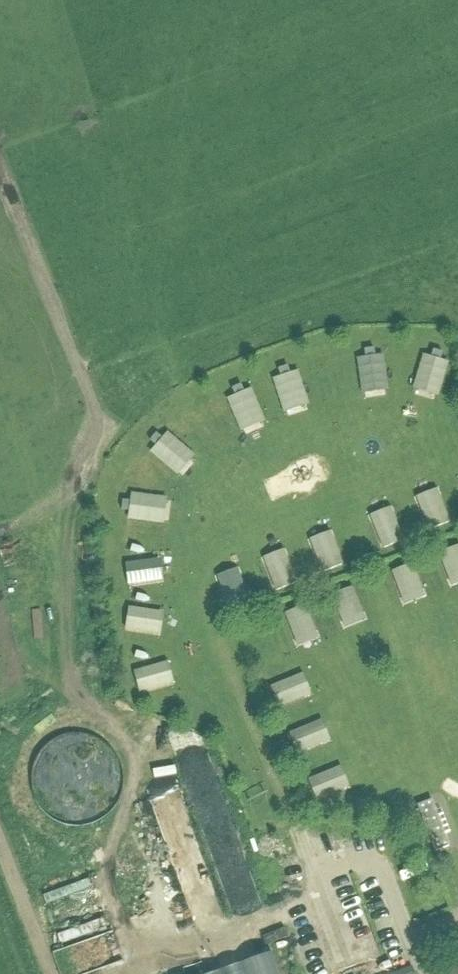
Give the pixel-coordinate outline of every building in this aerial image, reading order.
[(429,354),(421,390),(446,396),(454,359),(429,354)] [(388,358),(367,360),(372,395),(392,392),(388,358)] [(291,415),(314,407),(300,367),(278,375),(291,415)] [(252,384),(231,394),(248,430),(269,420),(252,384)] [(152,444),(183,471),(198,454),(168,427),(152,444)] [(423,496),(437,535),(456,528),(442,489),(423,496)] [(168,500),(131,497),(130,513),(167,516),(168,500)] [(409,541),(395,508),(376,516),(390,549),(409,541)] [(317,536),(327,576),(347,570),(338,531),(317,536)] [(283,593),(302,586),(288,549),(269,556),(283,593)] [(457,586),(457,549),(448,552),(457,587),(457,586)] [(163,581),(162,563),(129,564),(130,582),(163,581)] [(413,609),(433,601),(417,564),(397,572),(413,609)] [(222,573),(234,604),(252,597),(241,566),(222,573)] [(349,631),(368,628),(361,589),(342,592),(349,631)] [(301,648),(321,644),(313,605),(293,609),(301,648)] [(162,634),(163,614),(128,612),(128,633),(162,634)] [(141,686),(175,680),(172,667),(138,673),(141,686)] [(311,684),(279,692),(283,706),(315,698),(311,684)] [(299,739),(327,728),(325,723),(297,734),(299,739)] [(298,739),(302,752),(334,745),(331,731),(298,739)] [(324,800),(353,790),(348,775),(319,786),(324,800)] [(417,805),(435,851),(450,845),(432,799),(417,805)] [(45,888),(51,903),(96,885),(90,871),(45,888)] [(65,973),(113,973),(128,969),(118,935),(115,936),(108,913),(52,930),(65,973)] [(441,966),(444,973),(457,973),(457,960),(441,966)] [(211,973),(245,973),(241,963),(211,973)]
